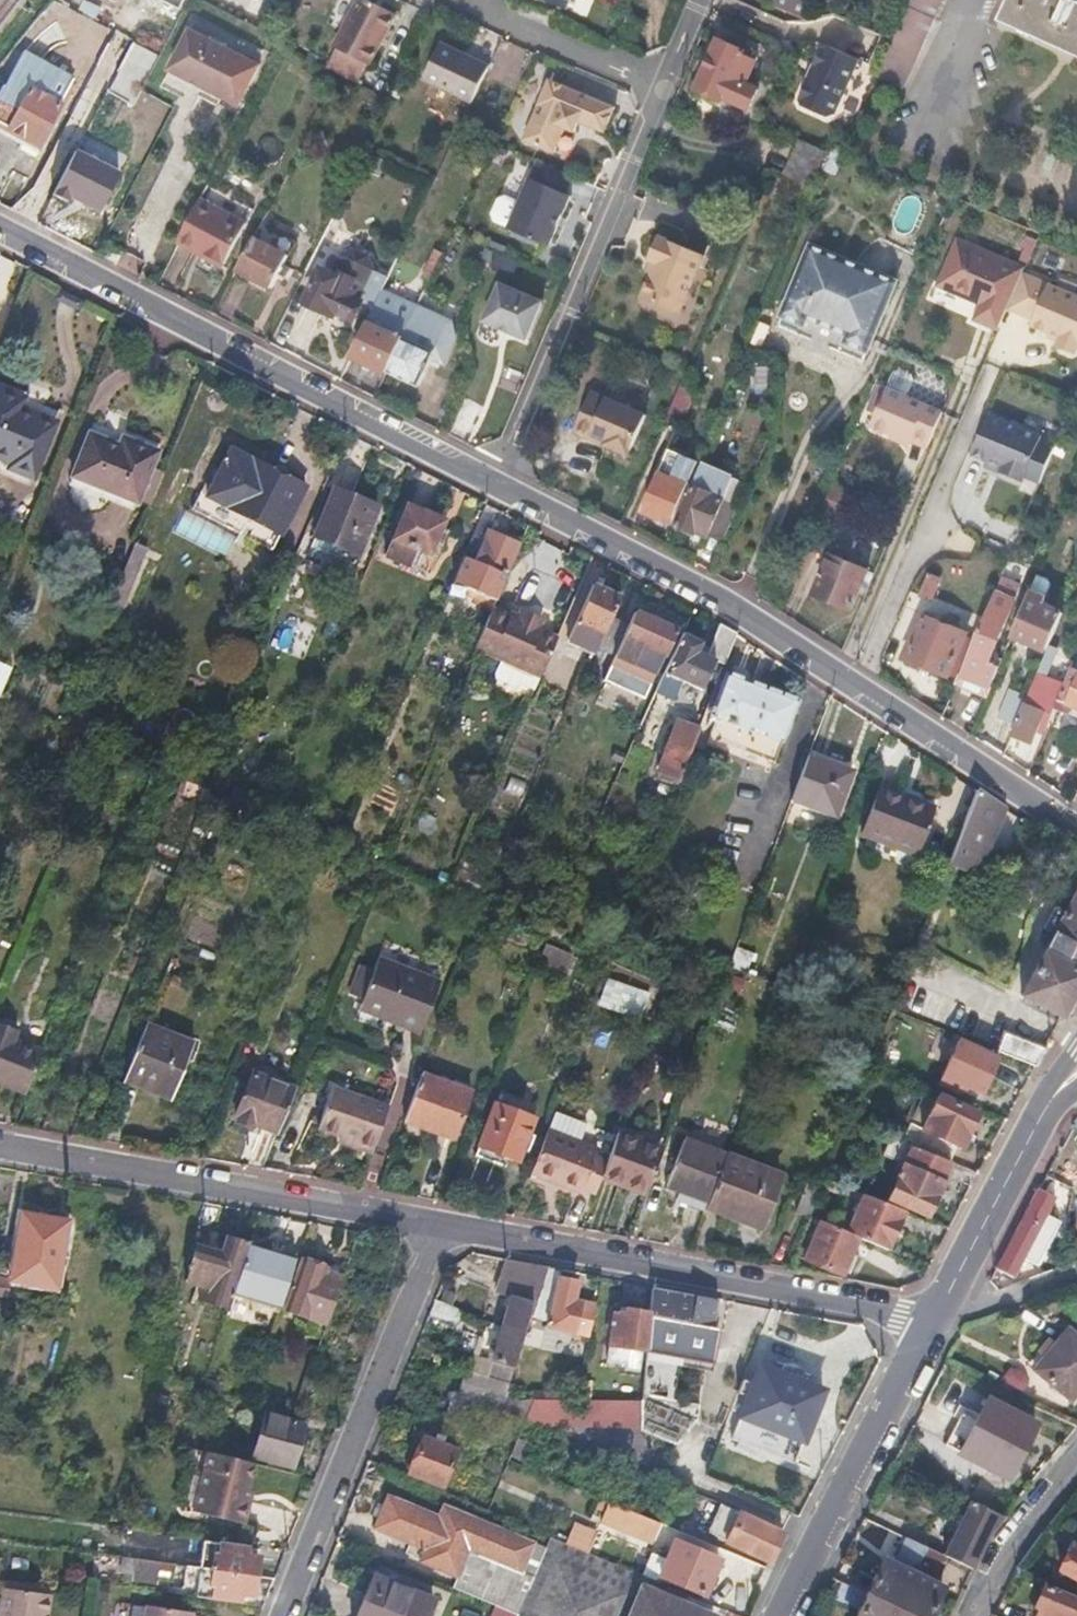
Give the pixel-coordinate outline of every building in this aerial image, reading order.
[(163,4),(179,12),(186,0),(155,0),(163,4)] [(364,0),(354,0),(331,48),(367,66),(392,14),(375,5),(364,0)] [(565,10),(569,0),(541,0),(565,10)] [(772,5),(804,19),(811,2),(806,0),(774,0),(772,5)] [(893,37),(876,76),(903,88),(941,0),(909,0),(893,37)] [(1003,21),(1076,55),(1076,1),(1075,0),(1013,0),(1003,21)] [(267,68),(188,28),(167,69),(193,82),(246,109),(267,68)] [(744,52),(719,41),(698,89),(751,111),(759,91),(747,86),(757,63),(742,57),(744,52)] [(471,102),(489,65),(464,54),(440,42),(422,79),(471,102)] [(809,80),(806,79),(798,98),(801,105),(827,115),(834,113),(857,57),(826,45),(820,47),(816,56),(813,64),(815,65),(809,80)] [(41,154),(72,98),(65,94),(71,83),(20,56),(0,93),(0,134),(12,140),(41,154)] [(613,111),(548,83),(522,143),(552,156),(563,133),(573,137),(577,127),(602,138),(607,124),(613,111)] [(824,149),(796,138),(782,173),(809,184),(824,149)] [(503,200),(495,202),(489,217),(492,224),(507,230),(506,232),(547,250),(558,225),(568,200),(563,198),(571,181),(536,166),(518,206),(503,200)] [(245,226),(199,202),(177,244),(200,256),(223,268),(245,226)] [(115,241),(105,236),(96,255),(107,260),(115,241)] [(703,257),(657,237),(646,261),(650,263),(654,265),(650,276),(639,299),(678,316),(703,257)] [(1026,268),(957,239),(936,287),(970,301),(972,295),(981,299),(979,305),(973,320),(986,325),(999,331),(1009,307),(1024,273),(1026,268)] [(286,256),(251,240),(234,274),(251,282),(269,290),(286,256)] [(896,277),(810,242),(781,312),(803,321),(807,313),(848,331),(845,339),(856,344),(866,348),(896,277)] [(396,259),(383,252),(368,284),(381,290),(396,259)] [(440,259),(426,252),(414,277),(428,284),(440,259)] [(646,274),(650,276),(654,265),(650,263),(646,274)] [(338,279),(318,270),(302,303),(318,311),(332,318),(334,313),(352,321),(361,302),(352,297),(354,292),(350,290),(354,282),(340,275),(338,279)] [(1009,307),(1023,313),(1037,319),(1034,326),(1051,333),(1063,338),(1061,343),(1060,345),(1063,352),(1074,357),(1076,354),(1076,295),(1024,273),(1009,307)] [(539,309),(517,299),(496,290),(479,327),(500,336),(522,346),(539,309)] [(416,309),(380,292),(349,358),(385,375),(402,340),(416,309)] [(981,299),(972,295),(970,301),(979,305),(981,299)] [(416,309),(402,340),(385,375),(399,382),(414,389),(428,360),(439,365),(452,339),(449,325),(416,309)] [(1063,338),(1051,333),(1049,338),(1061,343),(1063,338)] [(1,368),(0,371),(0,453),(11,458),(15,449),(40,459),(62,404),(26,390),(30,380),(15,374),(1,368)] [(684,429),(694,386),(676,382),(666,425),(684,429)] [(928,408),(887,391),(871,429),(891,437),(912,446),(913,444),(928,408)] [(571,433),(572,434),(602,447),(614,452),(626,457),(644,416),(589,392),(571,433)] [(943,414),(928,408),(913,444),(928,451),(943,414)] [(972,453),(987,460),(984,466),(998,472),(1022,482),(1041,435),(989,413),(972,453)] [(864,429),(856,426),(820,512),(850,524),(861,497),(840,487),(864,429)] [(115,448),(87,437),(69,481),(134,506),(155,453),(134,444),(119,438),(115,448)] [(204,495),(196,491),(188,510),(271,551),(302,488),(265,469),(227,450),(204,495)] [(700,465),(691,487),(723,500),(732,478),(700,465)] [(672,481),(657,474),(640,513),(649,517),(659,521),(661,515),(672,519),(688,481),(675,475),(672,481)] [(723,500),(691,487),(674,527),(691,534),(707,540),(710,533),(721,538),(734,505),(723,500)] [(352,500),(331,491),(312,538),(356,555),(374,509),(352,500)] [(422,515),(404,508),(385,557),(420,571),(440,522),(422,515)] [(461,558),(454,576),(450,585),(493,603),(517,548),(501,541),(485,533),(472,563),(461,558)] [(133,545),(132,548),(109,605),(122,611),(147,551),(133,545)] [(868,571),(831,556),(814,596),(832,604),(851,612),(868,571)] [(938,580),(927,576),(918,597),(929,601),(938,580)] [(605,593),(590,587),(570,635),(582,640),(587,629),(603,635),(609,621),(619,599),(605,593)] [(1014,601),(992,592),(954,685),(970,692),(986,698),(999,666),(988,661),(1014,601)] [(1029,593),(1024,605),(1011,636),(1028,644),(1046,651),(1062,613),(1042,604),(1044,599),(1029,593)] [(518,624),(489,612),(471,653),(498,664),(493,675),(496,682),(515,690),(521,687),(533,692),(555,640),(539,633),(541,629),(530,624),(520,620),(518,624)] [(609,621),(603,635),(596,650),(641,670),(647,655),(659,661),(673,632),(652,623),(631,614),(626,628),(609,621)] [(966,635),(922,615),(903,659),(925,669),(947,678),(966,635)] [(700,644),(680,635),(662,674),(700,691),(713,662),(723,666),(735,636),(727,632),(719,627),(706,657),(696,653),(700,644)] [(1,693),(12,665),(0,661),(0,693),(1,693)] [(1040,664),(1026,698),(1014,727),(1010,735),(1020,739),(1031,744),(1038,727),(1044,730),(1056,701),(1067,676),(1040,664)] [(1056,701),(1076,709),(1076,670),(1070,667),(1067,676),(1056,701)] [(726,675),(710,716),(717,719),(710,738),(775,762),(797,702),(761,689),(726,675)] [(1026,698),(1009,690),(997,719),(1014,727),(1026,698)] [(698,732),(678,724),(657,773),(678,781),(692,746),(698,732)] [(829,764),(808,756),(796,787),(791,800),(834,817),(851,772),(829,764)] [(908,798),(879,787),(862,835),(916,856),(934,807),(908,798)] [(1004,810),(974,791),(946,865),(978,878),(1004,810)] [(1055,936),(1022,995),(1061,1018),(1076,987),(1076,897),(1066,915),(1054,908),(1042,929),(1055,936)] [(346,995),(359,1000),(358,1003),(355,1009),(400,1025),(417,1032),(436,979),(375,957),(371,968),(357,964),(346,995)] [(641,1019),(650,990),(606,976),(597,1004),(641,1019)] [(192,1044),(145,1026),(123,1082),(142,1090),(145,1081),(159,1087),(173,1092),(192,1044)] [(0,1028),(0,1088),(2,1089),(30,1099),(47,1056),(16,1044),(20,1035),(0,1028)] [(684,1039),(667,1033),(657,1060),(675,1066),(684,1039)] [(1044,1050),(1004,1035),(997,1053),(1034,1067),(1044,1050)] [(995,1060),(959,1042),(940,1084),(957,1092),(958,1089),(966,1093),(968,1087),(981,1093),(995,1060)] [(293,1089),(250,1073),(232,1116),(237,1118),(235,1124),(242,1127),(250,1130),(252,1123),(276,1133),(293,1089)] [(472,1093),(423,1074),(404,1123),(428,1132),(453,1141),(472,1093)] [(388,1112),(333,1093),(321,1127),(330,1131),(340,1134),(338,1139),(374,1152),(388,1112)] [(922,1132),(909,1126),(901,1144),(949,1163),(956,1147),(961,1149),(976,1115),(938,1097),(922,1132)] [(534,1117),(496,1102),(474,1157),(484,1161),(493,1164),(496,1156),(516,1164),(534,1117)] [(598,1149),(548,1130),(531,1173),(556,1183),(582,1192),(583,1188),(595,1192),(600,1178),(606,1160),(595,1156),(598,1149)] [(616,1132),(606,1160),(600,1178),(622,1187),(645,1195),(661,1149),(616,1132)] [(726,1156),(682,1140),(665,1187),(689,1196),(685,1206),(695,1209),(704,1213),(706,1207),(726,1156)] [(884,1157),(905,1166),(889,1200),(925,1217),(941,1183),(940,1182),(949,1163),(901,1144),(891,1140),(884,1157)] [(778,1176),(726,1156),(706,1207),(724,1214),(726,1210),(743,1216),(761,1223),(778,1176)] [(821,1191),(807,1185),(797,1211),(811,1217),(820,1193),(821,1191)] [(1054,1198),(1038,1189),(996,1269),(1012,1278),(1054,1198)] [(903,1213),(863,1197),(846,1234),(857,1239),(886,1251),(903,1213)] [(22,1215),(14,1260),(36,1264),(33,1283),(52,1287),(65,1223),(22,1215)] [(846,1234),(820,1222),(804,1258),(842,1274),(857,1239),(846,1234)] [(189,1272),(205,1276),(202,1287),(198,1299),(228,1308),(232,1293),(247,1244),(226,1238),(221,1254),(197,1247),(189,1272)] [(256,1247),(247,1244),(232,1293),(240,1295),(256,1247)] [(256,1247),(240,1295),(279,1307),(297,1260),(256,1247)] [(504,1326),(525,1333),(533,1305),(535,1306),(547,1266),(509,1259),(494,1305),(502,1308),(504,1306),(509,1308),(504,1326)] [(36,1264),(14,1260),(10,1279),(33,1283),(36,1264)] [(324,1274),(326,1269),(302,1262),(284,1309),(326,1323),(338,1291),(342,1280),(324,1274)] [(563,1269),(547,1266),(535,1306),(533,1315),(550,1318),(549,1327),(574,1332),(575,1330),(589,1333),(595,1304),(574,1300),(576,1291),(558,1288),(563,1269)] [(344,1275),(326,1269),(324,1274),(342,1280),(344,1275)] [(6,1298),(10,1272),(0,1270),(0,1297),(6,1298)] [(205,1276),(189,1272),(186,1282),(202,1287),(205,1276)] [(653,1286),(641,1401),(649,1401),(694,1420),(718,1299),(683,1292),(653,1286)] [(624,1320),(613,1319),(606,1361),(625,1363),(624,1372),(638,1374),(647,1313),(625,1309),(624,1314),(624,1320)] [(494,1358),(516,1365),(525,1333),(504,1326),(494,1358)] [(1070,1400),(1076,1392),(1076,1336),(1069,1329),(1035,1369),(1070,1400)] [(516,1365),(494,1358),(486,1377),(467,1370),(459,1392),(454,1391),(447,1413),(487,1407),(524,1422),(533,1400),(510,1398),(507,1391),(516,1365)] [(802,1417),(814,1387),(761,1367),(740,1416),(801,1441),(810,1420),(802,1417)] [(822,1390),(814,1387),(802,1417),(810,1420),(822,1390)] [(574,1400),(533,1400),(524,1422),(541,1429),(638,1430),(670,1444),(694,1420),(649,1401),(641,1401),(574,1400)] [(958,1452),(1006,1477),(1032,1426),(985,1401),(958,1452)] [(264,1414),(253,1456),(292,1466),(303,1426),(264,1414)] [(424,1436),(410,1470),(442,1483),(457,1449),(424,1436)] [(517,1439),(511,1455),(526,1461),(532,1445),(517,1439)] [(244,1524),(250,1502),(244,1500),(247,1489),(253,1463),(207,1452),(192,1511),(244,1524)] [(247,1489),(244,1500),(250,1502),(253,1491),(247,1489)] [(450,1587),(517,1615),(546,1546),(444,1503),(438,1516),(387,1495),(374,1528),(424,1549),(419,1560),(455,1575),(450,1587)] [(943,1555),(972,1569),(990,1532),(1003,1516),(970,1500),(943,1555)] [(657,1522),(609,1501),(602,1520),(650,1540),(657,1522)] [(756,1521),(778,1531),(786,1513),(764,1503),(756,1521)] [(731,1529),(725,1543),(767,1562),(773,1550),(781,1532),(778,1531),(756,1521),(718,1504),(712,1521),(731,1529)] [(731,1529),(712,1521),(706,1535),(725,1543),(731,1529)] [(867,1521),(859,1539),(886,1551),(894,1532),(867,1521)] [(575,1522),(566,1543),(588,1552),(597,1531),(575,1522)] [(120,1544),(156,1548),(158,1535),(158,1533),(122,1527),(120,1544)] [(158,1535),(156,1548),(186,1552),(188,1539),(158,1535)] [(517,1615),(569,1615),(571,1611),(584,1615),(630,1615),(641,1589),(646,1577),(640,1574),(588,1552),(566,1543),(550,1536),(546,1546),(517,1615)] [(867,1595),(896,1608),(924,1546),(907,1538),(894,1565),(883,1560),(867,1595)] [(665,1560),(658,1575),(660,1576),(703,1594),(718,1560),(673,1541),(665,1560)] [(204,1542),(200,1568),(255,1576),(258,1556),(245,1554),(246,1548),(204,1542)] [(896,1608),(912,1615),(928,1615),(942,1587),(935,1584),(942,1568),(937,1566),(942,1555),(924,1546),(896,1608)] [(1076,1579),(1076,1554),(1072,1551),(1060,1569),(1076,1579)] [(660,1576),(658,1575),(665,1560),(649,1553),(640,1574),(646,1577),(658,1582),(660,1576)] [(173,1564),(122,1557),(120,1571),(134,1573),(133,1581),(154,1584),(154,1577),(171,1579),(173,1564)] [(255,1576),(200,1568),(196,1597),(238,1603),(240,1594),(253,1596),(255,1576)] [(372,1574),(355,1615),(424,1615),(431,1599),(372,1574)] [(1036,1615),(1076,1615),(1076,1601),(1043,1586),(1034,1606),(1039,1608),(1036,1615)] [(42,1615),(43,1615),(46,1615),(50,1595),(4,1589),(0,1615),(42,1615)] [(641,1589),(630,1615),(710,1615),(641,1589)] [(896,1608),(867,1595),(857,1615),(892,1615),(896,1608)] [(191,1614),(147,1607),(147,1609),(146,1615),(191,1615),(191,1614)] [(147,1609),(133,1608),(132,1615),(146,1615),(147,1609)]
